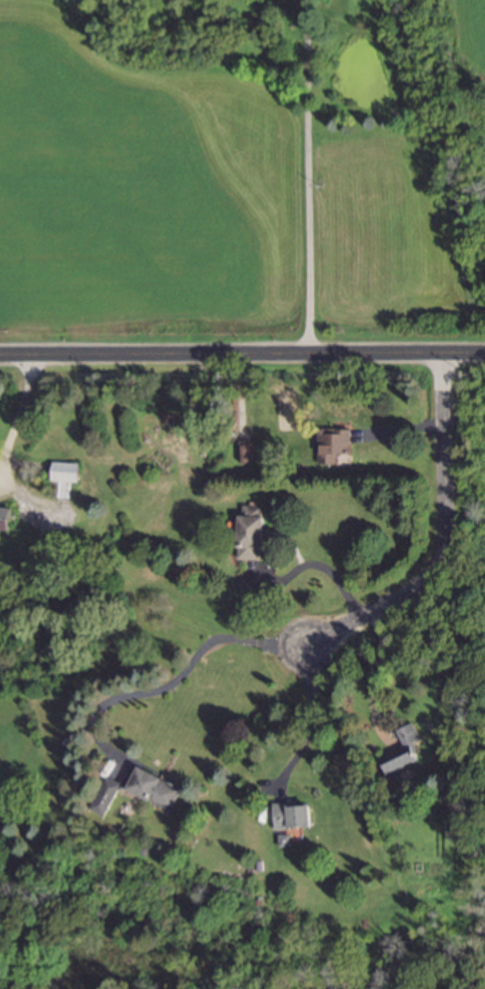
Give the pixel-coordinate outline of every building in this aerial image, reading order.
[(319,431),(320,466),(352,465),(351,430),(319,431)] [(85,464),(56,464),(56,500),(73,500),(74,485),(85,485),(85,464)] [(242,563),(267,563),(267,508),(242,507),(242,563)] [(16,531),(17,508),(0,508),(0,531),(16,531)] [(398,732),(405,748),(381,758),(388,775),(421,762),(414,745),(422,742),(415,725),(398,732)] [(185,791),(141,769),(130,791),(174,813),(185,791)] [(91,810),(106,818),(124,786),(108,777),(91,810)] [(276,807),(277,831),(316,830),(315,805),(276,807)]
